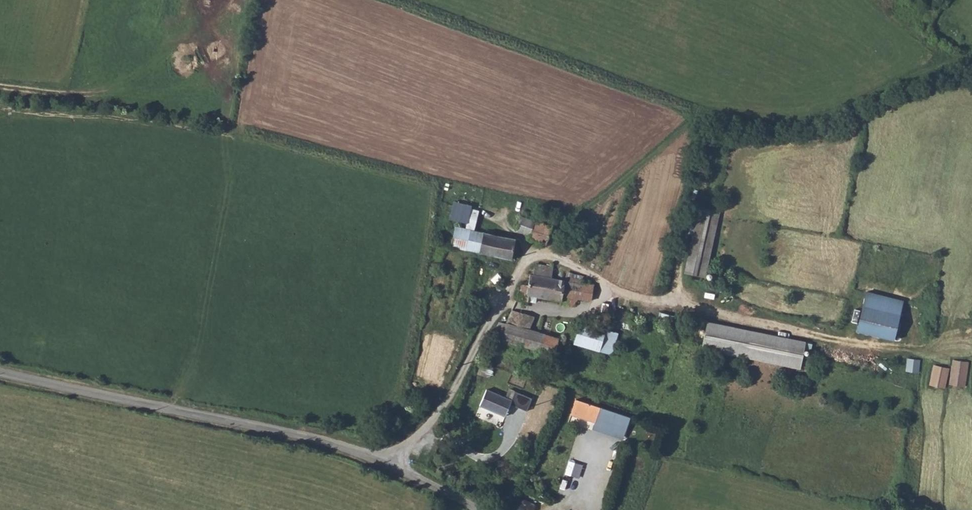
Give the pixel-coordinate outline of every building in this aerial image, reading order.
[(700,207),(685,272),(705,276),(720,211),(700,207)] [(535,214),(522,209),(516,229),(528,232),(527,238),(546,243),(554,217),(555,217),(536,211),(535,214)] [(511,253),(514,243),(515,238),(454,226),(453,229),(446,227),(444,235),(452,237),(450,246),(461,248),(489,254),(510,257),(511,253)] [(520,284),(516,299),(527,301),(528,295),(560,299),(560,303),(571,305),(576,298),(590,300),(593,284),(548,277),(549,267),(538,264),(533,264),(531,274),(528,273),(526,284),(520,284)] [(903,301),(867,292),(857,331),(893,341),(903,301)] [(497,322),(489,334),(494,336),(494,338),(495,341),(497,341),(499,341),(500,338),(503,339),(503,341),(521,347),(522,345),(553,355),(555,349),(563,351),(563,349),(566,350),(568,347),(567,345),(565,344),(565,342),(557,339),(557,338),(516,325),(522,314),(511,310),(505,322),(497,322)] [(618,312),(617,321),(643,325),(644,317),(618,312)] [(580,322),(574,343),(597,351),(603,330),(580,322)] [(803,345),(705,324),(700,347),(798,369),(803,345)] [(603,330),(597,351),(609,354),(615,333),(603,330)] [(907,370),(920,371),(921,358),(908,357),(907,370)] [(950,384),(967,385),(969,360),(952,358),(950,384)] [(929,384),(946,388),(951,367),(934,363),(929,384)] [(477,406),(496,414),(498,407),(505,410),(508,404),(523,411),(528,399),(512,392),(510,399),(484,388),(477,406)] [(592,420),(591,423),(621,433),(626,416),(573,398),(568,413),(592,420)] [(498,407),(496,414),(503,416),(505,410),(498,407)] [(621,433),(591,423),(590,427),(620,437),(621,433)] [(566,472),(580,477),(584,463),(570,459),(566,472)] [(503,509),(504,509),(524,509),(533,509),(535,504),(509,495),(503,509)]
